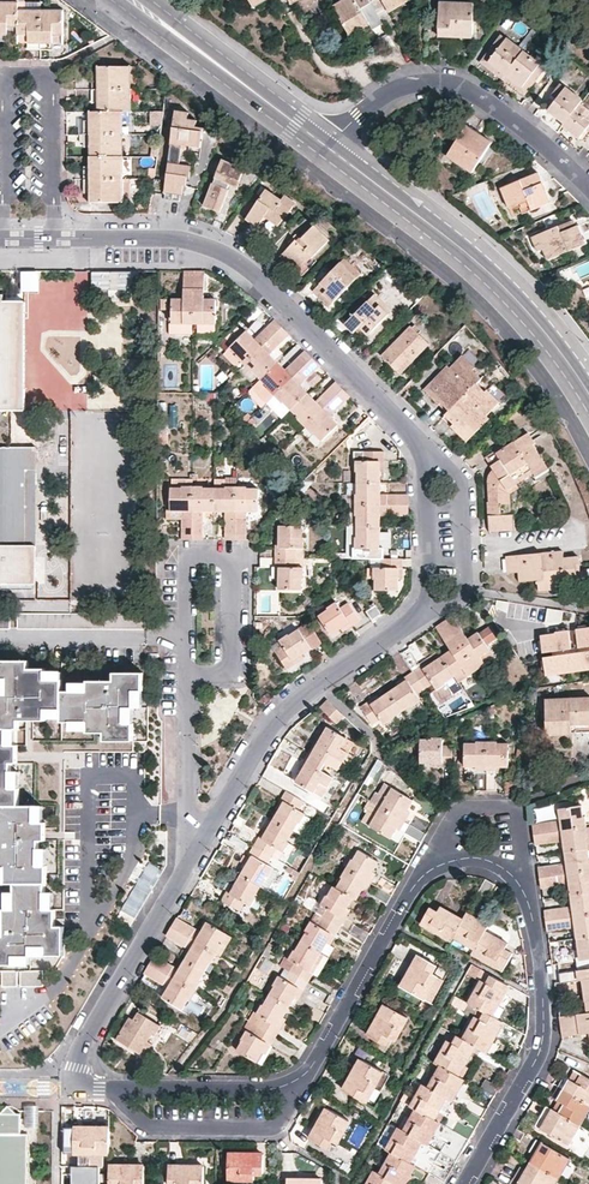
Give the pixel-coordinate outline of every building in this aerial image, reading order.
[(291,2),(297,12),(316,1),(316,0),(295,0),(291,2)] [(371,3),(369,0),(344,0),(333,6),(350,33),(369,22),(380,17),(371,3)] [(409,0),(376,0),(371,3),(380,17),(390,11),(409,0)] [(37,1),(16,2),(16,4),(16,11),(37,11),(37,1)] [(441,1),(440,30),(452,30),(452,35),(474,36),(476,3),(441,1)] [(16,36),(16,11),(16,4),(0,4),(0,43),(7,43),(7,35),(16,36)] [(16,11),(16,36),(16,43),(28,43),(27,51),(39,51),(39,11),(37,11),(16,11)] [(39,11),(39,51),(51,51),(51,43),(62,43),(62,11),(39,11)] [(390,11),(380,17),(383,22),(393,16),(390,11)] [(380,17),(369,22),(373,27),(383,22),(380,17)] [(505,77),(508,73),(491,61),(509,38),(503,34),(483,60),(505,77)] [(508,73),(525,51),(509,38),(491,61),(508,73)] [(541,64),(525,51),(508,73),(524,86),(541,64)] [(524,86),(508,73),(505,77),(527,94),(547,68),(541,64),(524,86)] [(98,88),(129,89),(129,67),(98,67),(98,77),(98,88)] [(559,98),(567,88),(562,84),(554,95),(559,98)] [(98,112),(122,112),(129,112),(129,89),(98,88),(98,99),(98,112)] [(582,103),(584,101),(567,88),(559,98),(550,110),(566,123),(582,103)] [(582,103),(566,123),(564,125),(581,138),(588,127),(588,108),(582,103)] [(175,109),(164,192),(166,193),(167,190),(175,191),(182,192),(184,184),(186,185),(187,176),(189,176),(191,164),(179,162),(182,144),(201,146),(203,126),(196,125),(197,118),(188,117),(189,111),(175,109)] [(122,135),(122,112),(98,112),(90,112),(90,124),(90,135),(122,135)] [(466,125),(446,156),(472,172),(492,141),(466,125)] [(122,157),(122,135),(90,135),(90,145),(90,157),(122,157)] [(122,179),(122,157),(90,157),(90,169),(90,179),(122,179)] [(222,159),(205,204),(221,210),(230,188),(228,187),(230,182),(238,185),(244,167),(222,159)] [(501,188),(510,207),(519,204),(523,213),(545,203),(532,175),(501,188)] [(122,202),(122,179),(90,179),(90,191),(90,202),(122,202)] [(266,214),(279,222),(285,214),(286,215),(294,204),(283,197),(282,198),(266,188),(246,218),(258,225),(264,216),(266,214)] [(278,224),(279,222),(266,214),(264,216),(278,224)] [(583,245),(575,227),(572,220),(532,237),(538,251),(543,249),(548,259),(583,245)] [(295,238),(281,253),(289,261),(299,270),(330,239),(313,224),(298,240),(295,238)] [(579,225),(575,227),(583,245),(586,242),(579,225)] [(289,261),(281,253),(278,256),(286,264),(289,261)] [(325,293),(333,302),(361,274),(344,258),(313,290),(321,298),(325,293)] [(20,290),(38,291),(38,270),(20,270),(20,290)] [(134,290),(134,270),(90,271),(91,292),(134,290)] [(193,274),(183,274),(183,298),(172,298),(171,322),(193,322),(193,274)] [(204,274),(193,274),(193,322),(215,322),(215,298),(204,298),(204,274)] [(330,306),(333,302),(325,293),(321,298),(330,306)] [(375,293),(372,296),(390,313),(392,310),(375,293)] [(390,313),(372,296),(346,322),(355,331),(361,325),(370,333),(390,313)] [(25,411),(24,301),(0,301),(0,411),(25,411)] [(274,321),(273,320),(270,323),(278,330),(281,327),(274,321)] [(278,330),(270,323),(260,333),(264,344),(278,330)] [(409,357),(412,360),(429,343),(411,325),(382,356),(396,370),(409,357)] [(286,333),(281,327),(278,330),(286,337),(288,335),(286,333)] [(236,355),(244,363),(262,346),(254,338),(246,330),(229,345),(238,354),(236,355)] [(286,337),(278,330),(264,344),(262,346),(244,363),(251,370),(253,369),(261,377),(277,361),(269,353),(286,337)] [(254,338),(262,346),(264,344),(260,333),(254,338)] [(306,352),(305,351),(302,354),(309,361),(312,358),(306,352)] [(479,379),(484,374),(473,364),(461,353),(436,379),(435,377),(424,389),(439,403),(442,399),(451,408),(479,379)] [(309,361),(302,354),(290,366),(295,375),(309,361)] [(399,374),(412,360),(409,357),(396,370),(399,374)] [(318,364),(312,358),(309,361),(317,369),(320,366),(318,364)] [(267,387),(275,395),(293,377),(285,370),(277,361),(261,377),(268,385),(267,387)] [(317,369),(309,361),(295,375),(293,377),(275,395),(282,402),(283,401),(292,409),(308,393),(300,385),(317,369)] [(285,370),(293,377),(295,375),(290,366),(285,370)] [(501,401),(479,379),(451,408),(448,411),(446,413),(454,421),(451,425),(467,440),(477,429),(476,427),(501,401)] [(337,384),(336,382),(334,385),(341,392),(344,390),(337,384)] [(341,392),(334,385),(316,402),(308,393),(292,409),(300,417),(298,419),(305,426),(323,409),(327,405),(341,392)] [(350,396),(344,390),(341,392),(348,400),(351,397),(350,396)] [(202,401),(215,399),(214,391),(200,393),(202,401)] [(348,400),(341,392),(327,405),(337,411),(348,400)] [(442,399),(439,403),(448,411),(451,408),(442,399)] [(327,405),(323,409),(331,417),(337,411),(327,405)] [(331,417),(323,409),(305,426),(313,434),(314,433),(322,440),(338,424),(331,417)] [(442,417),(451,425),(454,421),(446,413),(442,417)] [(534,474),(537,478),(550,469),(534,445),(536,444),(529,433),(504,449),(497,454),(501,460),(491,466),(494,470),(490,474),(489,477),(488,479),(488,481),(489,496),(519,490),(520,489),(518,485),(512,476),(529,465),(534,474)] [(35,585),(36,547),(35,447),(0,447),(0,585),(35,585)] [(497,454),(504,449),(503,447),(485,458),(491,466),(501,460),(497,454)] [(359,471),(359,482),(381,482),(382,471),(382,469),(380,470),(380,460),(385,460),(385,451),(364,451),(364,460),(357,460),(357,471),(359,471)] [(534,474),(529,465),(512,476),(518,485),(534,474)] [(171,479),(171,487),(182,487),(182,484),(193,485),(193,479),(171,479)] [(226,488),(226,486),(237,486),(237,480),(215,479),(215,487),(226,488)] [(405,503),(405,493),(381,493),(381,482),(359,482),(358,493),(357,493),(357,503),(405,503)] [(193,533),(193,485),(182,484),(182,487),(171,487),(171,508),(165,507),(164,516),(182,516),(182,533),(193,533)] [(193,533),(205,533),(205,511),(215,511),(215,487),(204,487),(205,485),(193,485),(193,533)] [(237,534),(237,486),(226,486),(226,488),(215,487),(215,511),(226,511),(225,534),(237,534)] [(237,534),(249,534),(249,512),(259,512),(258,488),(248,487),(248,486),(237,486),(237,534)] [(518,515),(517,497),(523,493),(521,489),(519,490),(511,495),(512,515),(515,515),(518,515)] [(512,515),(511,495),(519,490),(489,496),(489,501),(488,502),(490,532),(516,531),(515,515),(512,515)] [(358,513),(358,525),(381,526),(381,515),(405,515),(405,503),(357,503),(356,513),(358,513)] [(274,547),(274,557),(296,557),(296,548),(305,547),(305,536),(303,536),(303,525),(279,525),(279,537),(281,537),(280,548),(274,547)] [(363,557),(383,558),(384,558),(384,548),(380,548),(380,538),(381,539),(381,536),(381,526),(358,525),(358,536),(356,536),(356,548),(364,548),(363,557)] [(556,583),(563,582),(578,581),(577,570),(581,569),(580,555),(565,557),(564,550),(508,555),(509,572),(519,571),(520,581),(540,579),(540,589),(557,588),(556,583)] [(274,557),(273,566),(280,566),(281,577),(279,577),(279,589),(303,589),(303,577),(305,576),(305,566),(296,566),(296,557),(274,557)] [(261,558),(260,566),(270,568),(272,560),(261,558)] [(384,558),(383,558),(382,568),(374,568),(374,578),(376,578),(375,588),(399,589),(399,579),(399,567),(403,567),(403,558),(384,558)] [(349,621),(352,625),(360,620),(349,603),(341,608),(337,603),(328,608),(330,610),(319,617),(331,635),(342,628),(341,627),(349,621)] [(375,603),(364,610),(371,621),(378,617),(383,614),(375,603)] [(10,613),(0,613),(0,629),(10,629),(10,613)] [(145,630),(145,613),(71,613),(18,613),(17,630),(145,630)] [(450,617),(443,622),(446,626),(453,621),(450,617)] [(344,631),(352,625),(349,621),(341,627),(342,628),(344,631)] [(453,621),(446,626),(477,672),(494,661),(486,648),(496,640),(489,629),(478,636),(476,634),(467,641),(453,621)] [(298,628),(299,630),(311,648),(311,649),(321,641),(309,622),(298,628)] [(443,622),(435,627),(438,631),(446,626),(443,622)] [(545,675),(588,669),(588,625),(571,627),(571,628),(538,633),(545,675)] [(446,626),(438,631),(451,651),(441,657),(454,677),(460,684),(477,672),(446,626)] [(311,648),(299,630),(289,635),(288,634),(279,639),(283,645),(275,651),(286,668),(294,663),(291,659),(299,654),(300,655),(311,648)] [(414,672),(425,689),(434,683),(438,689),(446,684),(446,682),(454,677),(437,652),(428,658),(430,661),(431,660),(434,664),(425,670),(422,666),(419,663),(407,646),(399,651),(414,672)] [(291,659),(294,663),(303,657),(301,655),(300,655),(299,654),(291,659)] [(430,661),(428,658),(419,663),(422,666),(425,670),(434,664),(431,660),(430,661)] [(15,963),(16,956),(31,955),(31,946),(48,946),(48,955),(65,954),(65,925),(56,925),(56,908),(47,909),(48,865),(40,865),(40,839),(46,839),(46,822),(36,822),(36,805),(20,805),(20,786),(12,786),(12,761),(18,761),(18,744),(10,744),(10,727),(21,727),(21,718),(48,719),(48,708),(65,708),(65,719),(91,720),(91,730),(108,731),(107,739),(136,740),(136,722),(126,722),(126,707),(134,706),(134,690),(144,690),(144,672),(115,672),(114,680),(89,680),(89,689),(63,689),(62,679),(46,678),(46,668),(29,667),(29,660),(0,660),(0,677),(8,677),(8,693),(0,693),(0,822),(3,822),(4,848),(0,848),(0,866),(7,866),(7,882),(15,882),(15,908),(5,908),(5,934),(0,935),(0,963),(15,963)] [(425,689),(414,672),(405,678),(407,681),(398,687),(389,692),(401,711),(410,705),(411,707),(420,701),(416,695),(425,689)] [(407,681),(405,678),(396,684),(398,687),(407,681)] [(393,717),(401,711),(389,692),(380,698),(381,699),(372,705),(370,702),(362,707),(373,724),(381,718),(385,724),(394,718),(393,717)] [(379,696),(370,702),(372,705),(381,699),(380,698),(379,696)] [(547,709),(548,733),(588,731),(588,697),(546,699),(547,709)] [(331,703),(328,700),(321,708),(323,711),(331,703)] [(331,703),(323,711),(338,724),(345,716),(331,703)] [(313,745),(308,753),(325,762),(337,770),(353,743),(328,727),(321,738),(322,739),(317,748),(313,745)] [(318,736),(313,745),(317,748),(322,739),(321,738),(318,736)] [(442,763),(442,766),(452,767),(453,745),(442,745),(442,738),(430,738),(430,739),(421,739),(421,763),(432,762),(442,763)] [(497,765),(497,767),(509,767),(508,744),(497,744),(497,742),(487,742),(475,742),(475,744),(465,744),(465,767),(476,767),(476,765),(487,765),(497,765)] [(325,762),(308,753),(303,761),(308,764),(302,773),(300,772),(295,781),(321,797),(333,777),(320,770),(325,762)] [(308,764),(303,761),(298,771),(300,772),(302,773),(308,764)] [(487,791),(487,773),(476,773),(476,791),(487,791)] [(497,773),(487,773),(487,791),(497,791),(497,773)] [(381,806),(402,817),(407,808),(408,809),(414,800),(384,783),(373,801),(381,806)] [(272,820),(292,831),(297,822),(298,823),(304,813),(298,810),(303,801),(286,791),(281,800),(285,802),(279,811),(278,810),(272,820)] [(275,809),(278,810),(279,811),(285,802),(281,800),(275,809)] [(554,816),(552,803),(527,807),(529,820),(554,816)] [(396,827),(402,817),(381,806),(376,814),(369,810),(362,821),(392,838),(397,828),(396,827)] [(562,830),(586,827),(584,817),(582,817),(581,806),(554,809),(555,821),(560,820),(562,830)] [(407,808),(402,817),(406,820),(411,811),(408,809),(407,808)] [(427,832),(431,824),(416,815),(411,823),(427,832)] [(406,820),(402,817),(396,827),(397,828),(401,830),(406,820)] [(254,846),(271,856),(276,847),(282,851),(288,841),(287,840),(292,831),(272,820),(267,828),(269,830),(262,840),(259,837),(254,846)] [(537,823),(538,833),(556,831),(555,821),(537,823)] [(422,841),(427,832),(411,823),(406,832),(422,841)] [(265,827),(259,837),(262,840),(269,830),(267,828),(265,827)] [(538,833),(540,844),(563,841),(565,852),(587,849),(586,838),(587,838),(586,827),(562,830),(556,831),(538,833)] [(240,874),(259,886),(264,877),(266,878),(272,868),(266,865),(271,856),(254,846),(248,854),(252,857),(246,866),(245,865),(240,874)] [(350,859),(346,867),(366,879),(371,870),(372,871),(378,860),(358,849),(352,860),(350,859)] [(544,877),(561,875),(568,874),(588,871),(588,860),(587,849),(565,852),(566,864),(543,867),(544,877)] [(243,864),(245,865),(246,866),(252,857),(248,854),(243,864)] [(119,909),(133,918),(162,871),(148,862),(119,909)] [(342,876),(336,887),(353,896),(356,898),(362,887),(361,887),(366,879),(346,867),(341,875),(342,876)] [(371,870),(366,879),(370,881),(375,872),(372,871),(371,870)] [(588,893),(588,871),(568,874),(569,884),(570,895),(588,893)] [(230,894),(227,891),(222,899),(239,910),(245,901),(251,905),(256,894),(255,894),(259,886),(240,874),(236,882),(237,883),(230,894)] [(544,877),(546,887),(563,885),(561,875),(544,877)] [(392,894),(397,885),(382,876),(377,886),(392,894)] [(361,887),(362,887),(365,889),(370,881),(366,879),(361,887)] [(485,879),(476,895),(485,899),(493,883),(485,879)] [(233,880),(227,891),(230,894),(237,883),(236,882),(233,880)] [(322,916),(339,926),(345,917),(341,914),(346,905),(348,906),(353,896),(336,887),(333,885),(328,895),(326,894),(321,903),(328,907),(322,916)] [(387,903),(392,894),(377,886),(372,894),(387,903)] [(550,920),(568,917),(573,917),(588,915),(588,893),(570,895),(572,907),(549,910),(550,920)] [(341,914),(345,917),(350,907),(348,906),(346,905),(341,914)] [(420,922),(450,940),(453,934),(463,918),(441,905),(438,911),(430,906),(420,922)] [(475,947),(484,931),(487,925),(466,912),(463,918),(453,934),(475,947)] [(588,937),(588,915),(573,917),(575,928),(576,938),(588,937)] [(334,935),(361,950),(366,940),(350,932),(339,926),(322,916),(317,925),(311,921),(305,929),(307,930),(301,940),(321,951),(326,943),(324,942),(330,933),(334,935)] [(177,917),(171,926),(175,928),(181,919),(177,917)] [(550,920),(552,931),(570,928),(568,917),(550,920)] [(181,919),(175,928),(216,953),(222,943),(221,942),(226,933),(207,921),(201,932),(181,919)] [(366,940),(371,931),(356,923),(350,932),(366,940)] [(171,926),(166,935),(170,937),(175,928),(171,926)] [(175,928),(170,937),(191,949),(185,959),(205,970),(210,961),(212,961),(216,953),(175,928)] [(475,947),(472,953),(501,970),(511,953),(503,949),(506,944),(484,931),(475,947)] [(328,945),(334,935),(330,933),(324,942),(326,943),(328,945)] [(588,969),(588,937),(576,938),(578,949),(579,949),(581,960),(576,960),(577,970),(588,969)] [(321,951),(301,940),(295,950),(294,949),(289,958),(295,961),(290,970),(307,981),(313,972),(316,974),(326,956),(320,953),(321,951)] [(418,954),(401,985),(423,997),(436,975),(431,972),(435,964),(418,954)] [(154,955),(149,963),(153,966),(158,957),(154,955)] [(158,957),(153,966),(194,990),(200,982),(199,980),(205,970),(185,959),(179,969),(158,957)] [(149,963),(144,972),(148,975),(153,966),(149,963)] [(153,966),(148,975),(169,987),(162,996),(182,1009),(188,999),(189,999),(194,990),(153,966)] [(588,999),(588,969),(577,970),(579,980),(583,980),(585,990),(583,990),(585,1000),(588,999)] [(3,971),(4,986),(19,985),(19,970),(3,971)] [(22,970),(22,985),(45,985),(44,970),(22,970)] [(303,989),(307,981),(290,970),(285,979),(279,976),(273,986),(274,987),(269,994),(289,1006),(294,997),(293,997),(298,987),(303,989)] [(482,981),(470,1002),(492,1014),(509,986),(492,977),(488,984),(482,981)] [(297,999),(303,989),(298,987),(293,997),(294,997),(297,999)] [(289,1006),(269,994),(264,1004),(262,1003),(257,1012),(263,1016),(258,1024),(276,1035),(281,1026),(277,1024),(282,1014),(284,1015),(289,1006)] [(564,1016),(565,1027),(588,1023),(588,999),(585,1000),(587,1013),(564,1016)] [(492,1014),(470,1002),(465,1011),(476,1018),(465,1038),(476,1045),(486,1050),(503,1021),(492,1014)] [(385,1003),(367,1034),(384,1044),(388,1036),(393,1039),(406,1015),(385,1003)] [(128,1029),(124,1026),(117,1038),(142,1052),(149,1041),(153,1034),(156,1036),(162,1024),(139,1011),(130,1025),(128,1029)] [(286,1017),(284,1015),(282,1014),(277,1024),(281,1026),(286,1017)] [(567,1037),(588,1034),(588,1023),(565,1027),(567,1037)] [(276,1035),(258,1024),(253,1034),(247,1030),(241,1039),(243,1040),(237,1050),(263,1065),(273,1045),(271,1043),(276,1035)] [(465,1038),(459,1035),(455,1043),(450,1040),(437,1062),(442,1065),(459,1075),(476,1045),(465,1038)] [(149,1041),(142,1052),(147,1056),(154,1044),(149,1041)] [(360,1058),(342,1088),(364,1101),(382,1071),(360,1058)] [(429,1087),(446,1096),(452,1100),(464,1077),(459,1075),(442,1065),(429,1087)] [(574,1071),(569,1080),(563,1090),(588,1105),(588,1079),(574,1071)] [(485,1078),(480,1086),(495,1094),(499,1086),(485,1078)] [(559,1088),(563,1090),(569,1080),(565,1078),(559,1088)] [(429,1087),(424,1084),(412,1105),(417,1108),(434,1118),(446,1096),(429,1087)] [(553,1099),(557,1101),(563,1090),(559,1088),(553,1099)] [(563,1090),(557,1101),(552,1110),(559,1114),(579,1126),(588,1109),(588,1105),(563,1090)] [(472,1098),(466,1108),(482,1116),(487,1107),(472,1098)] [(26,1131),(21,1131),(21,1112),(17,1112),(8,1104),(1,1112),(0,1112),(0,1183),(26,1183),(26,1131)] [(39,1107),(26,1106),(25,1128),(39,1128),(39,1107)] [(327,1107),(309,1138),(326,1147),(330,1140),(336,1143),(349,1120),(327,1107)] [(405,1130),(422,1140),(427,1143),(439,1121),(434,1118),(417,1108),(405,1130)] [(461,1116),(477,1125),(482,1116),(466,1108),(461,1116)] [(559,1114),(552,1110),(546,1120),(540,1130),(568,1146),(579,1126),(559,1114)] [(536,1127),(540,1130),(546,1120),(542,1117),(536,1127)] [(475,1129),(461,1121),(456,1130),(469,1138),(475,1129)] [(103,1152),(109,1152),(109,1127),(74,1126),(74,1151),(78,1151),(78,1163),(103,1164),(103,1152)] [(405,1130),(400,1128),(388,1149),(393,1152),(410,1161),(422,1140),(405,1130)] [(537,1152),(542,1143),(536,1139),(530,1148),(532,1149),(537,1152)] [(446,1141),(441,1151),(457,1160),(462,1150),(446,1141)] [(531,1162),(559,1178),(570,1159),(542,1143),(537,1152),(531,1162)] [(526,1160),(531,1162),(537,1152),(532,1149),(526,1160)] [(457,1160),(441,1151),(436,1159),(452,1169),(457,1160)] [(228,1152),(228,1178),(253,1178),(254,1172),(262,1172),(263,1153),(228,1152)] [(397,1183),(398,1183),(404,1183),(415,1164),(410,1161),(393,1152),(380,1174),(397,1183)] [(521,1169),(526,1172),(531,1162),(526,1160),(521,1169)] [(523,1183),(555,1183),(559,1178),(531,1162),(526,1172),(520,1182),(523,1183)] [(434,1163),(429,1172),(444,1181),(450,1172),(434,1163)] [(109,1183),(135,1183),(144,1183),(144,1164),(109,1164),(109,1183)] [(167,1183),(174,1183),(177,1183),(202,1183),(202,1165),(167,1165),(167,1183)] [(526,1172),(521,1169),(518,1167),(512,1177),(508,1183),(519,1183),(520,1182),(526,1172)] [(375,1171),(368,1183),(397,1183),(380,1174),(375,1171)] [(429,1172),(423,1182),(427,1183),(443,1183),(444,1181),(429,1172)]
